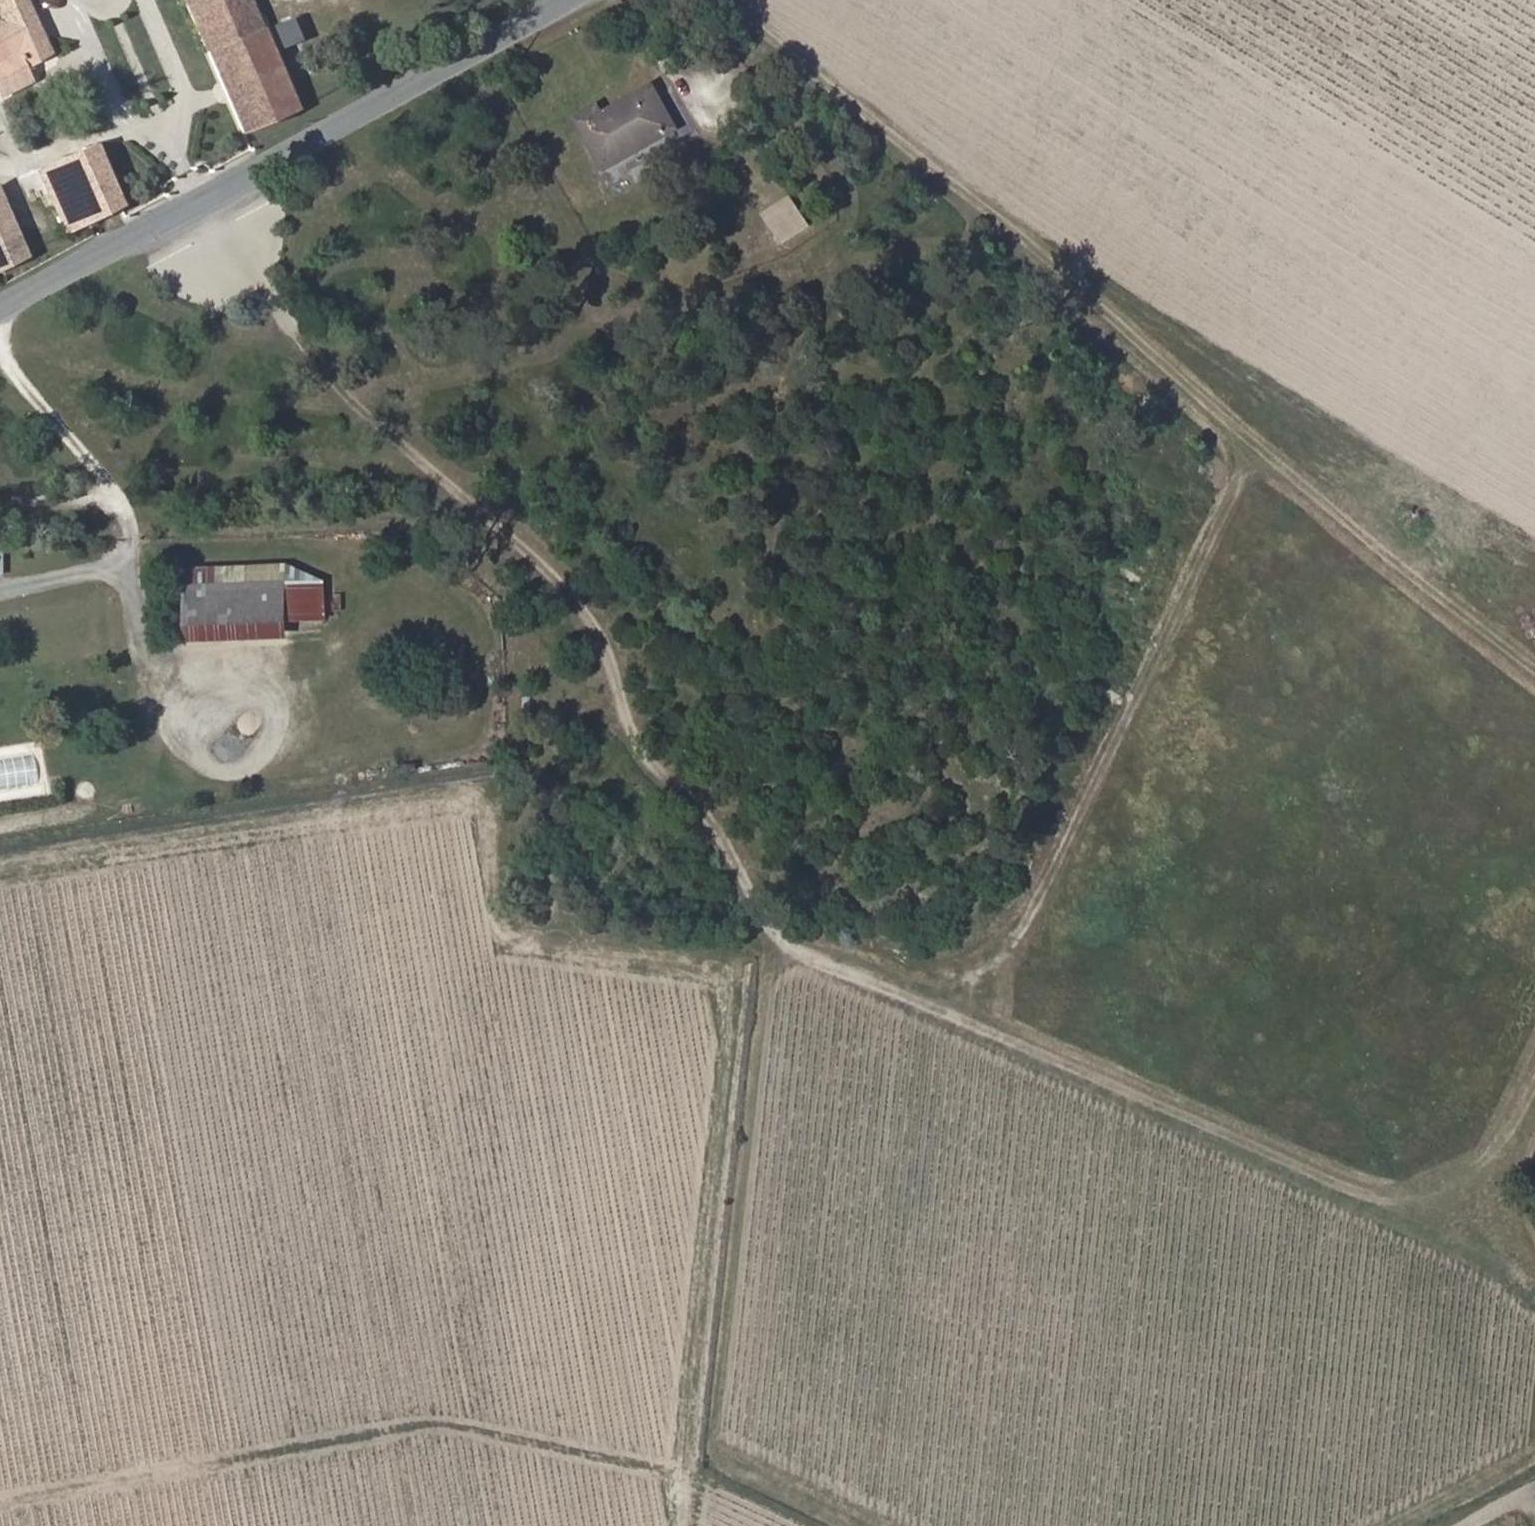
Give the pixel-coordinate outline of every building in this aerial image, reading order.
[(32,81),(25,68),(52,52),(28,0),(0,0),(0,97),(32,81)] [(241,133),(296,111),(249,0),(184,0),(241,133)] [(679,131),(655,89),(607,115),(603,108),(579,121),(607,172),(679,131)] [(122,205),(97,143),(38,169),(66,233),(122,205)] [(0,189),(0,245),(20,236),(0,189)] [(811,226),(793,197),(763,215),(782,244),(811,226)] [(20,236),(0,245),(0,263),(27,252),(20,236)] [(289,568),(220,569),(221,628),(189,628),(189,644),(292,640),(292,624),(325,623),(324,583),(289,568)] [(220,569),(188,569),(189,628),(221,628),(220,569)]
